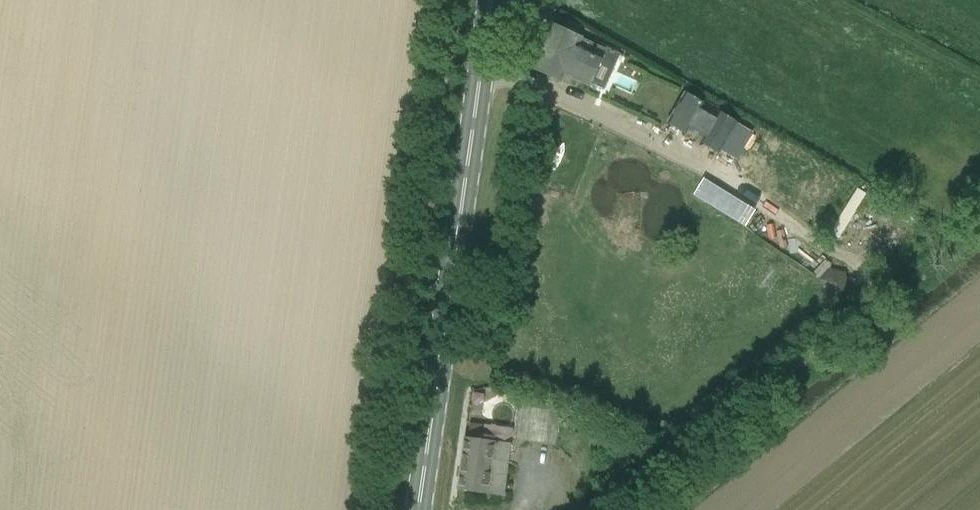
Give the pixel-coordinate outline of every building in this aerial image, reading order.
[(554,22),(532,68),(564,83),(567,77),(591,88),(604,59),(580,47),(585,36),(554,22)] [(695,108),(677,98),(660,129),(678,139),(680,135),(695,144),(693,148),(711,157),(728,127),(710,117),(708,120),(693,112),(695,108)] [(697,180),(690,197),(747,223),(754,206),(697,180)] [(850,287),(845,272),(830,268),(819,279),(823,295),(836,298),(838,299),(845,292),(850,287)] [(530,406),(531,398),(516,396),(515,405),(530,406)] [(465,437),(458,490),(506,496),(507,488),(511,464),(516,464),(518,452),(512,452),(513,444),(465,437)]
